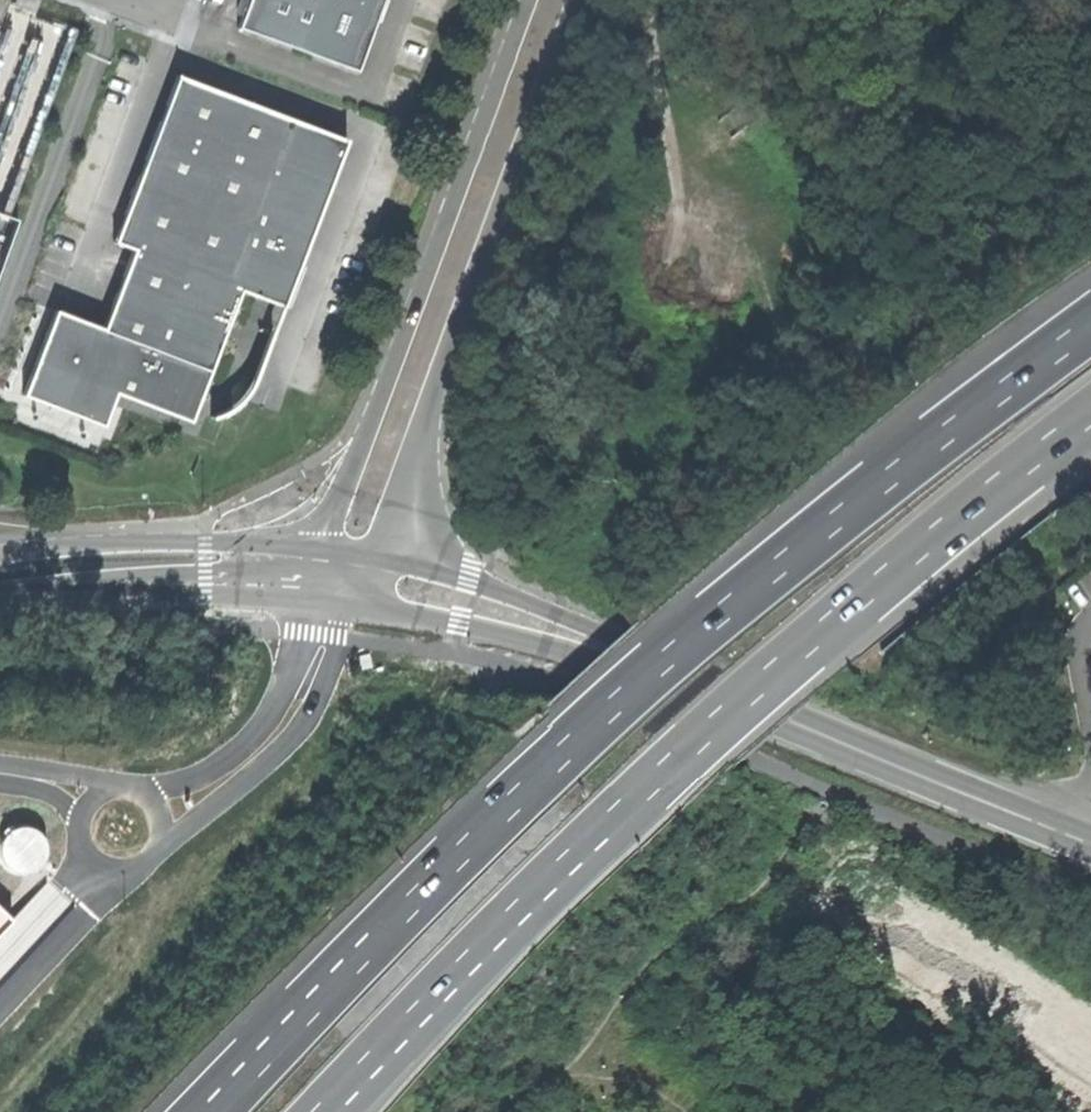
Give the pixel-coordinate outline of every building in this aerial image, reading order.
[(14,5),(35,13),(40,0),(15,0),(14,5)] [(358,70),(378,18),(383,19),(390,0),(250,0),(240,27),(358,70)] [(103,327),(208,370),(240,291),(283,307),(346,140),(177,76),(152,144),(114,243),(132,250),(103,327)] [(191,422),(208,370),(103,327),(63,312),(55,309),(22,395),(104,426),(116,394),(191,422)] [(268,319),(239,324),(245,350),(273,344),(268,319)] [(13,920),(0,907),(0,934),(13,920)]
